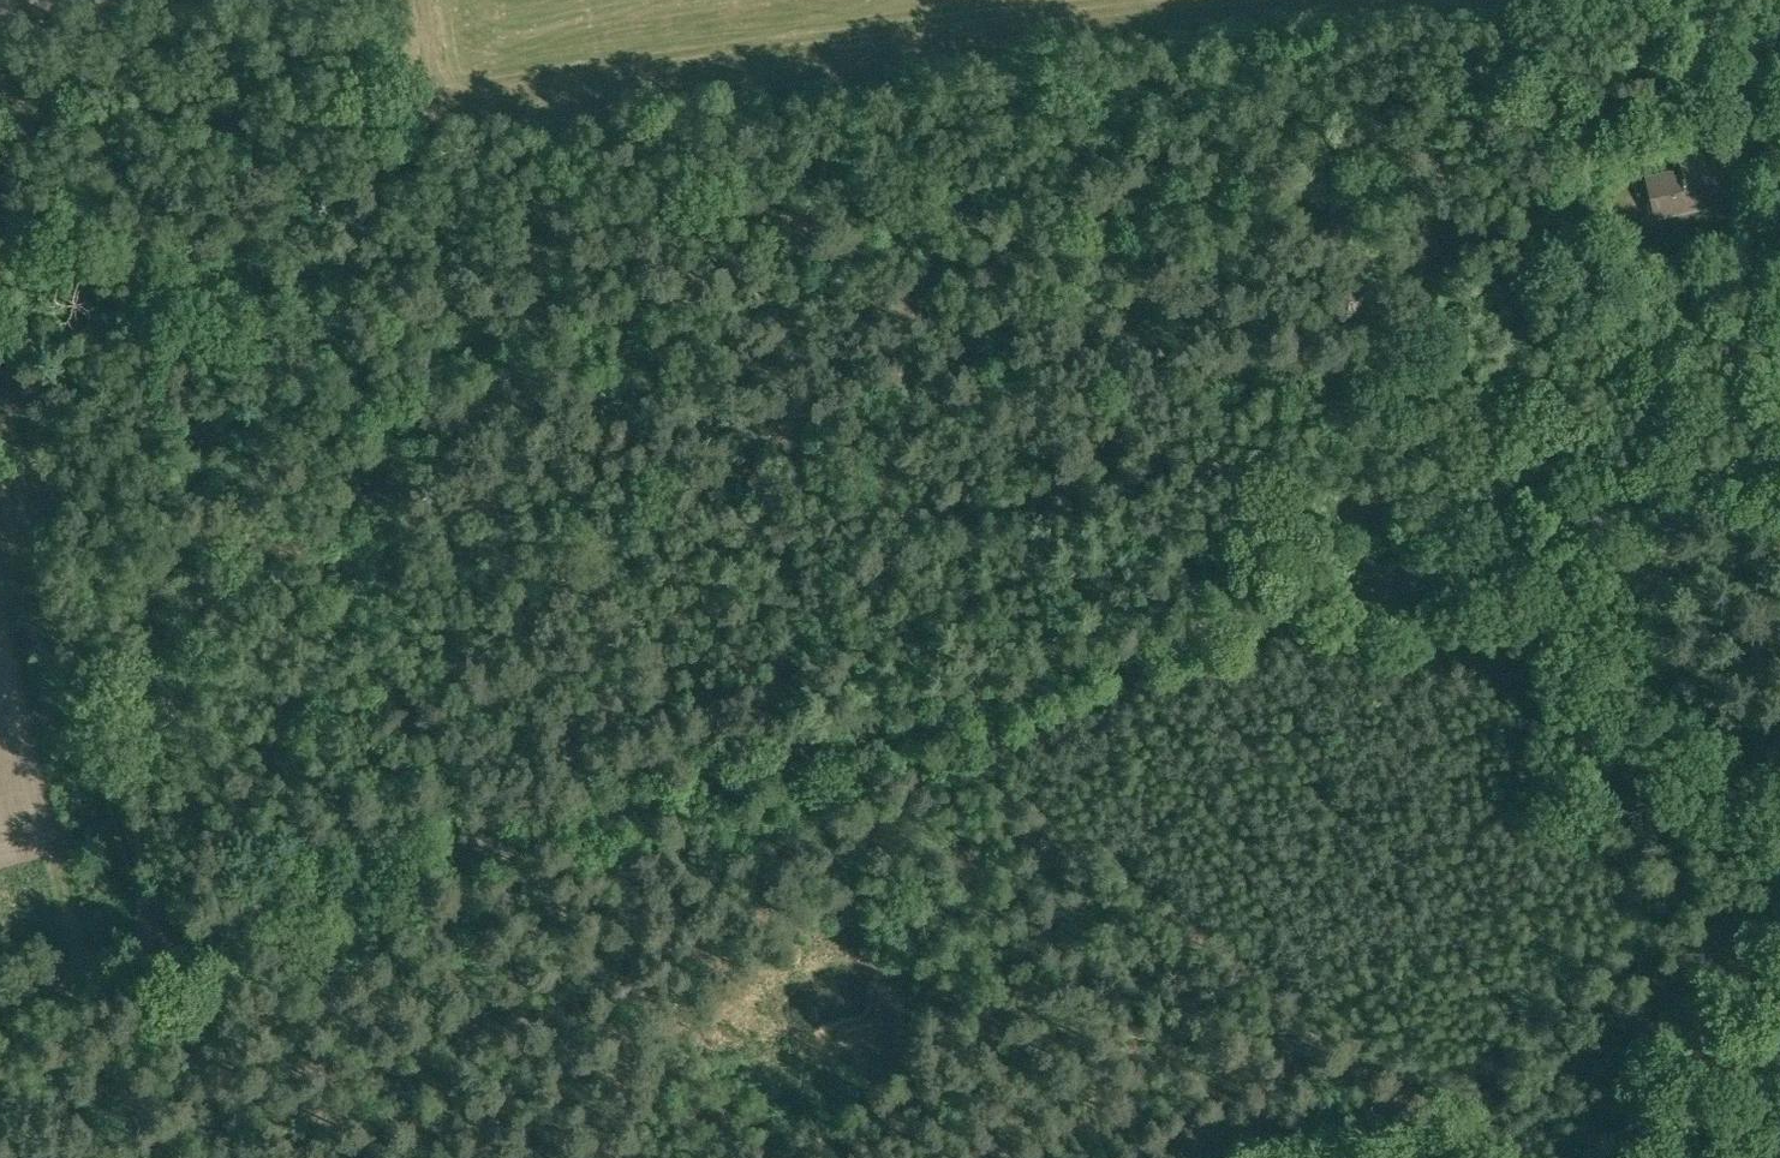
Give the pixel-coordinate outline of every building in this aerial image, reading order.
[(1710,202),(1704,176),(1680,181),(1679,174),(1651,181),(1659,214),(1710,202)]
